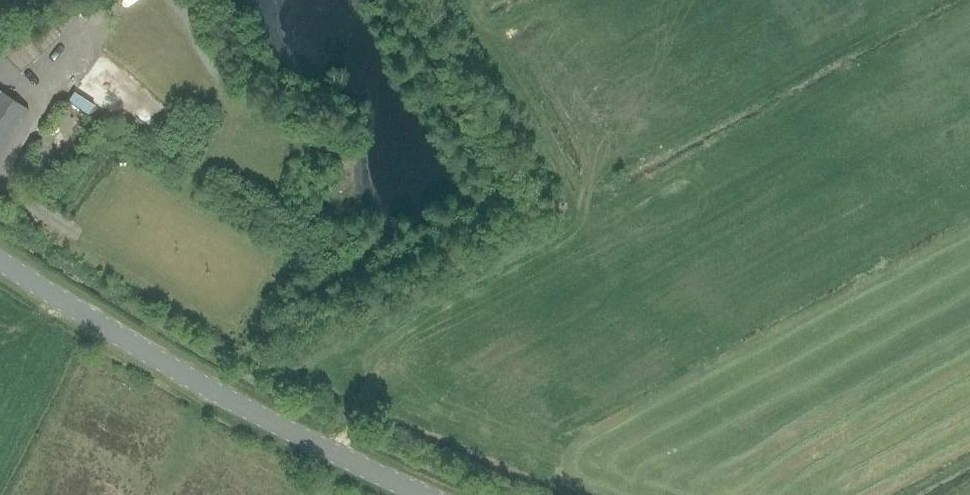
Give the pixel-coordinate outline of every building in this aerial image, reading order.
[(29,109),(0,90),(0,154),(29,109)]
